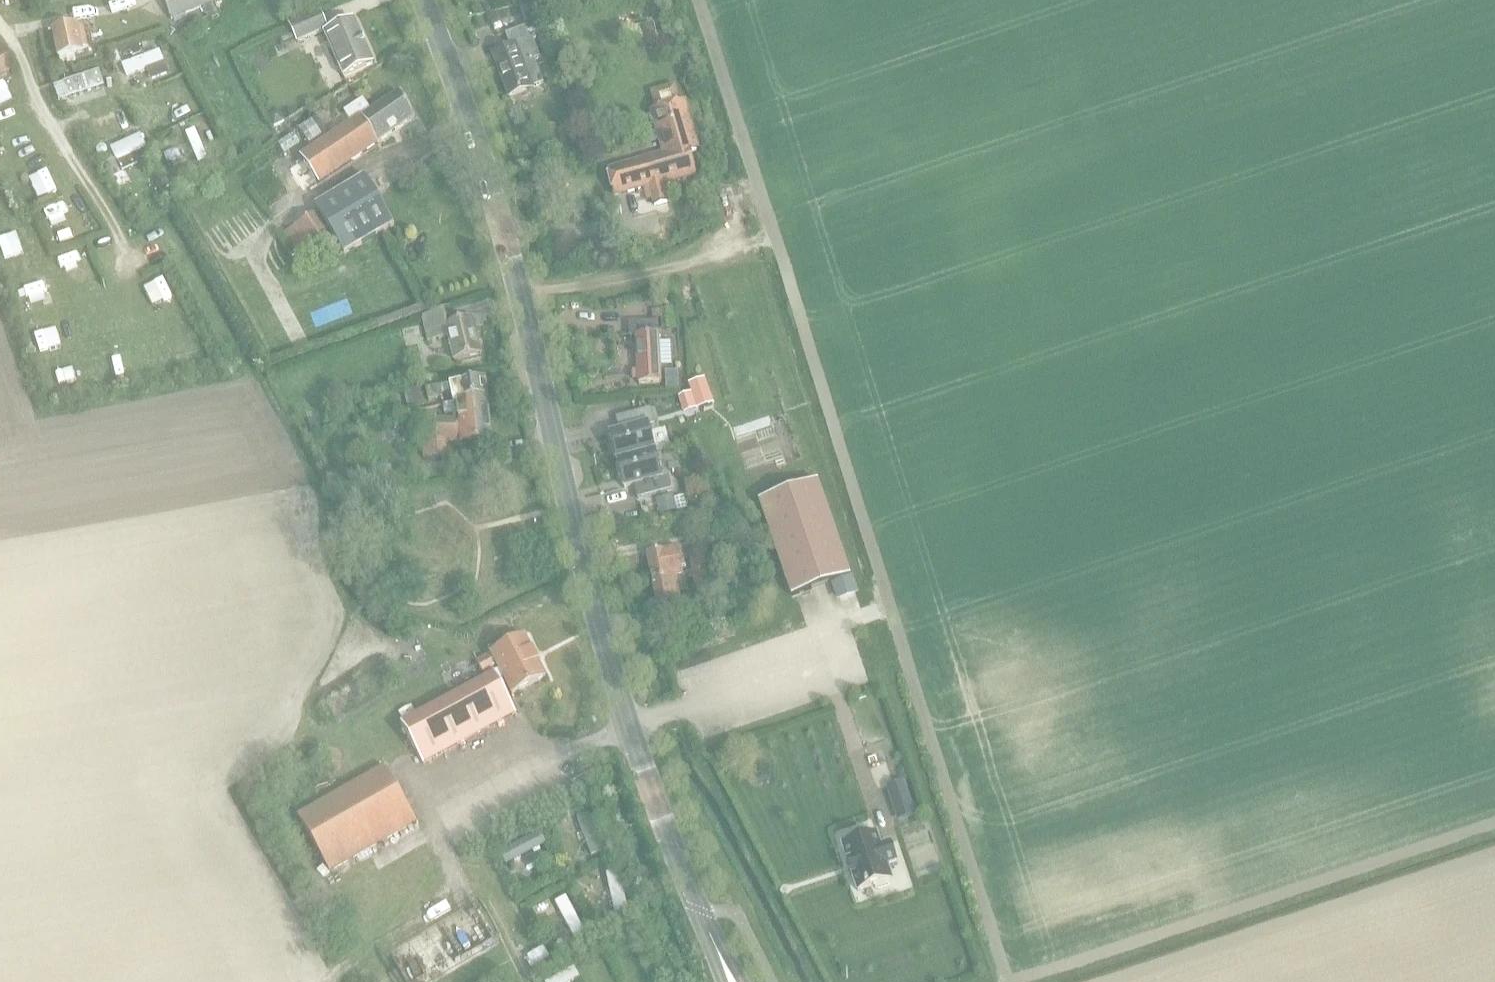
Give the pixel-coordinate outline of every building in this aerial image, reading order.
[(171,19),(215,2),(214,0),(164,0),(171,19)] [(291,24),(298,42),(328,29),(321,12),(291,24)] [(325,34),(343,77),(374,64),(356,21),(325,34)] [(637,27),(641,47),(658,44),(653,23),(637,27)] [(84,25),(78,26),(78,24),(52,29),(58,57),(84,52),(83,47),(88,46),(84,25)] [(535,35),(541,33),(538,24),(532,26),(532,25),(507,35),(512,49),(494,55),(510,98),(531,90),(544,84),(535,61),(541,59),(535,42),(537,41),(535,35)] [(13,68),(2,45),(0,46),(0,74),(13,68)] [(99,70),(64,83),(69,98),(104,85),(99,70)] [(318,183),(416,119),(400,95),(373,113),(365,100),(350,110),(358,121),(302,158),(318,183)] [(657,203),(668,200),(664,183),(697,173),(691,152),(698,150),(685,103),(652,112),(664,153),(609,169),(617,196),(652,186),(657,203)] [(299,128),(310,143),(326,131),(315,116),(299,128)] [(560,154),(566,165),(583,157),(578,145),(560,154)] [(330,231),(344,255),(394,226),(365,176),(315,205),(319,211),(284,231),(296,251),(330,231)] [(473,319),(454,323),(450,306),(422,316),(426,341),(448,337),(453,360),(480,355),(473,319)] [(660,309),(661,328),(673,328),(672,308),(660,309)] [(637,384),(661,383),(658,322),(628,323),(628,337),(634,337),(637,384)] [(455,403),(490,397),(485,378),(426,391),(428,400),(442,397),(442,396),(453,393),(455,403)] [(704,379),(688,384),(694,400),(702,397),(704,405),(712,402),(704,379)] [(404,390),(407,404),(423,401),(420,386),(404,390)] [(490,397),(455,403),(446,405),(445,413),(455,413),(456,408),(460,408),(461,420),(422,417),(422,427),(409,428),(410,446),(406,447),(406,458),(424,457),(448,455),(447,441),(461,440),(462,444),(492,442),(490,397)] [(616,461),(655,451),(648,425),(652,424),(649,410),(616,419),(620,431),(610,433),(609,433),(616,461)] [(655,451),(616,461),(623,488),(624,488),(634,485),(637,497),(670,489),(666,475),(662,477),(655,451)] [(374,463),(378,482),(391,480),(387,461),(374,463)] [(759,501),(792,596),(850,577),(817,481),(759,501)] [(693,573),(708,571),(704,547),(695,549),(697,558),(691,559),(693,573)] [(652,580),(683,575),(679,549),(648,553),(652,580)] [(683,575),(652,580),(656,608),(681,605),(679,591),(686,590),(684,576),(683,576),(683,575)] [(509,694),(543,676),(522,636),(476,661),(483,673),(495,667),(509,694)] [(398,722),(419,761),(513,711),(492,672),(398,722)] [(296,814),(327,870),(414,820),(382,765),(296,814)] [(881,845),(877,833),(842,845),(857,890),(873,885),(875,887),(878,889),(889,886),(891,882),(890,880),(892,879),(887,864),(896,861),(890,842),(881,845)] [(404,981),(438,981),(503,943),(476,898),(385,952),(404,981)]
